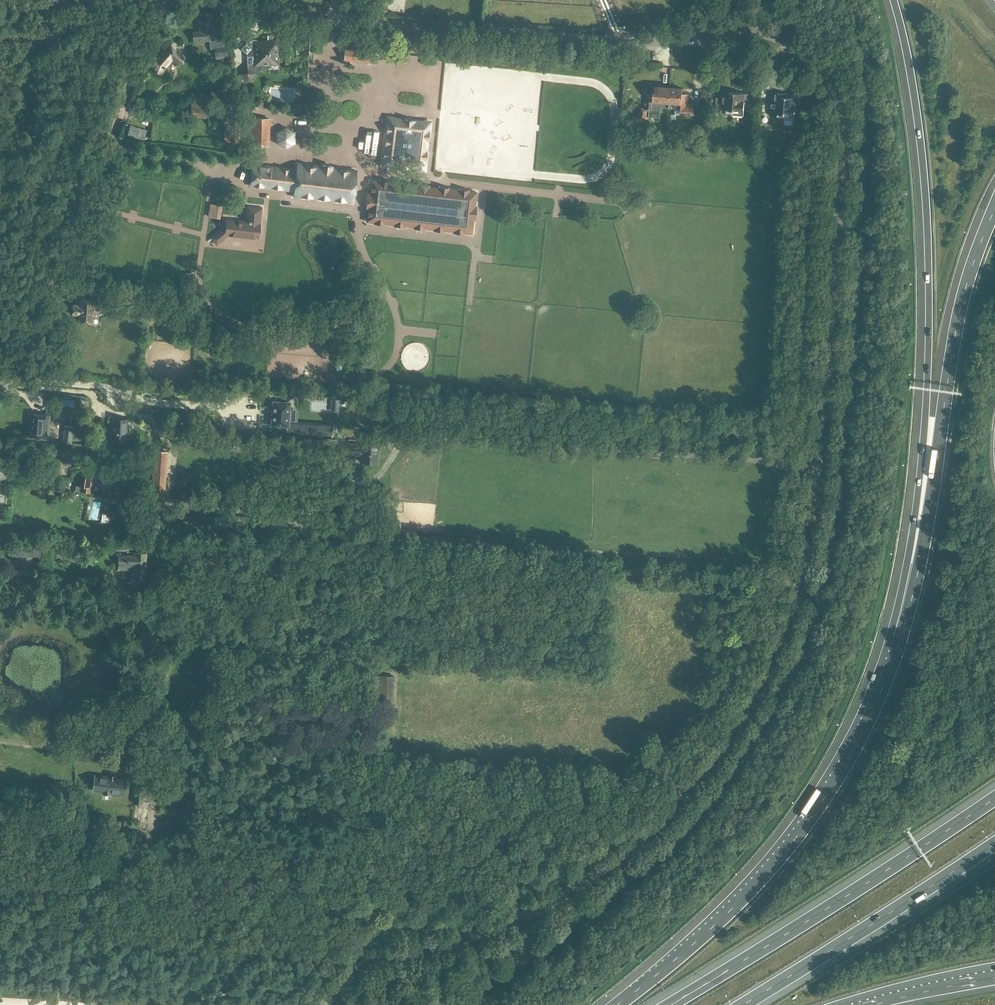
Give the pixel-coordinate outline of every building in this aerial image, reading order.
[(214,16),(214,12),(199,13),(200,31),(193,32),(194,39),(200,39),(200,41),(210,40),(210,48),(215,48),(215,58),(227,57),(226,46),(223,47),(223,39),(216,39),(215,31),(217,31),(217,16),(214,16)] [(232,24),(232,36),(241,36),(240,24),(232,24)] [(165,69),(165,68),(172,60),(178,66),(186,58),(184,56),(187,53),(172,37),(162,47),(165,50),(156,60),(151,70),(163,75),(165,69)] [(257,40),(256,39),(245,40),(246,40),(246,43),(241,49),(247,54),(247,65),(247,66),(236,78),(243,85),(255,72),(252,69),(258,63),(277,62),(276,42),(256,43),(256,40),(257,40)] [(373,63),(374,50),(345,47),(344,60),(373,63)] [(670,97),(671,87),(651,86),(651,92),(654,92),(653,101),(650,100),(649,108),(639,107),(638,118),(648,118),(649,117),(660,118),(661,107),(670,108),(670,97)] [(671,87),(670,97),(670,108),(681,108),(680,113),(694,114),(695,102),(687,102),(688,93),(682,93),(683,88),(671,87)] [(727,97),(721,97),(720,114),(728,115),(728,112),(733,112),(733,115),(744,116),(745,103),(753,103),(753,94),(728,92),(727,97)] [(769,92),(769,104),(772,104),(771,116),(784,117),(784,119),(795,120),(796,98),(781,97),(782,93),(769,92)] [(227,126),(229,126),(229,142),(239,142),(240,109),(239,109),(239,103),(237,103),(238,98),(227,98),(226,122),(227,122),(227,126)] [(190,116),(213,118),(214,105),(192,103),(190,116)] [(388,117),(382,165),(425,170),(431,122),(388,117)] [(250,151),(262,151),(263,145),(269,145),(270,119),(251,118),(250,151)] [(294,195),(353,202),(357,172),(332,169),(332,166),(323,165),(322,168),(297,165),(297,170),(253,165),(251,185),(294,190),(294,195)] [(368,192),(366,209),(368,209),(367,215),(366,222),(473,234),(474,220),(475,221),(476,212),(477,206),(476,205),(477,191),(371,179),(370,192),(368,192)] [(209,216),(219,217),(221,205),(210,204),(209,216)] [(227,226),(218,232),(223,238),(229,234),(258,237),(261,208),(248,206),(247,222),(227,220),(227,226)] [(197,288),(196,278),(180,279),(181,290),(197,288)] [(78,322),(93,323),(95,298),(80,297),(80,305),(73,304),(72,314),(79,314),(78,322)] [(229,347),(234,348),(235,345),(246,348),(248,342),(232,338),(229,347)] [(215,347),(213,355),(215,357),(219,359),(223,356),(224,350),(221,347),(216,346),(215,347)] [(333,424),(297,421),(289,421),(290,410),(290,402),(273,401),(272,425),(287,426),(286,432),(333,435),(333,424)] [(47,432),(49,432),(50,412),(46,412),(45,415),(31,414),(30,438),(46,439),(47,432)] [(65,425),(64,443),(72,444),(72,439),(82,440),(82,435),(83,422),(83,415),(71,414),(71,421),(73,421),(73,426),(71,426),(65,425)] [(129,424),(127,424),(127,419),(111,417),(109,440),(126,441),(127,433),(129,433),(130,432),(130,426),(129,424)] [(275,436),(275,441),(286,441),(286,447),(289,447),(289,448),(297,448),(298,438),(275,436)] [(304,451),(337,453),(338,440),(304,438),(304,451)] [(361,461),(377,462),(378,442),(362,441),(362,444),(348,444),(348,440),(338,440),(337,453),(361,454),(361,461)] [(86,455),(100,457),(101,450),(87,448),(86,455)] [(167,451),(154,450),(151,506),(165,507),(167,451)] [(269,476),(270,476),(269,480),(283,483),(284,479),(287,465),(271,462),(269,476)] [(44,466),(40,488),(62,491),(64,481),(54,480),(56,468),(44,466)] [(75,485),(75,490),(81,491),(91,492),(94,469),(84,467),(83,473),(77,472),(75,485)] [(9,555),(33,557),(34,546),(9,545),(9,555)] [(119,555),(119,565),(130,565),(135,566),(134,575),(131,575),(131,582),(144,583),(146,553),(133,552),(133,555),(119,555)] [(394,700),(394,676),(373,676),(372,680),(371,680),(371,700),(394,700)] [(95,774),(93,791),(124,795),(126,778),(95,774)] [(593,784),(580,785),(580,793),(594,792),(593,784)] [(135,802),(142,803),(143,794),(136,793),(135,802)]
